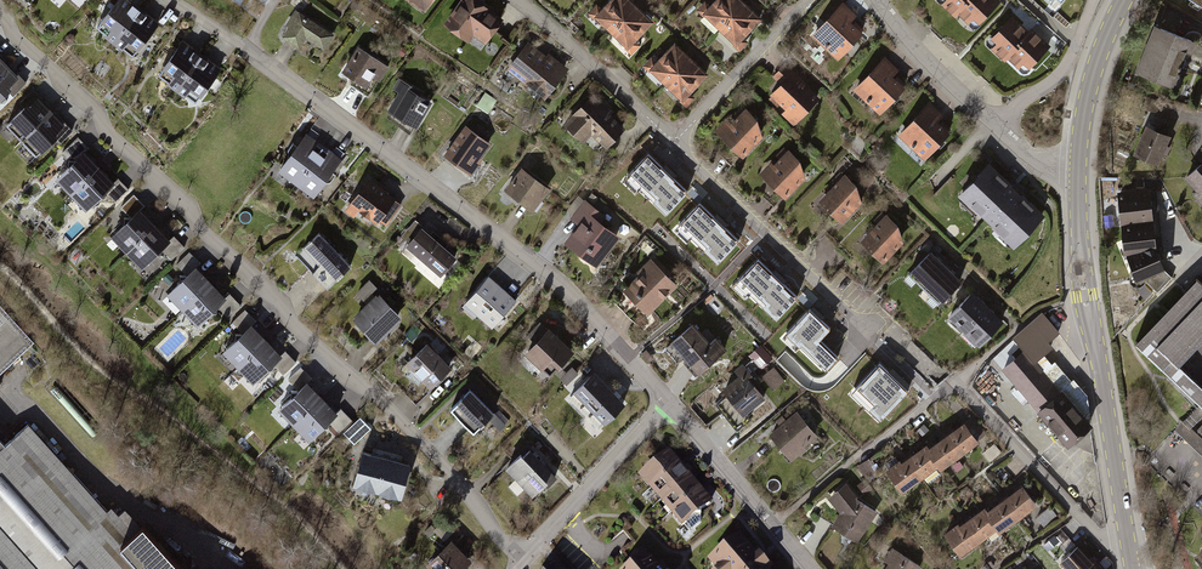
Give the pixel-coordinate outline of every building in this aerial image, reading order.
[(126,0),(118,0),(96,27),(114,41),(139,10),(126,0)] [(430,0),(412,0),(424,8),(430,0)] [(473,0),(464,0),(447,24),(466,38),(471,31),(485,40),(500,19),(473,0)] [(612,31),(635,7),(628,0),(613,0),(597,16),(612,31)] [(721,28),(744,4),(740,0),(718,0),(705,13),(721,28)] [(947,0),(944,3),(955,14),(958,11),(968,0),(947,0)] [(958,11),(969,21),(972,18),(977,18),(980,21),(988,13),(985,11),(995,0),(968,0),(958,11)] [(759,18),(744,4),(721,28),(736,42),(759,18)] [(850,14),(841,6),(815,34),(826,44),(824,45),(827,47),(828,46),(839,56),(860,34),(859,33),(862,31),(858,26),(855,23),(852,27),(845,20),(850,14)] [(651,21),(635,7),(612,31),(627,46),(651,21)] [(157,25),(139,10),(114,41),(132,55),(157,25)] [(331,35),(296,12),(288,24),(291,26),(285,35),(299,45),(306,35),(324,47),(331,35)] [(1028,34),(1014,20),(1004,31),(1001,29),(994,37),(997,40),(997,45),(994,48),(1005,58),(1008,55),(1028,34)] [(1193,41),(1161,29),(1157,38),(1153,37),(1143,62),(1146,64),(1142,74),(1175,86),(1179,75),(1175,74),(1184,51),(1188,53),(1193,41)] [(1031,31),(1028,34),(1008,55),(1019,65),(1022,62),(1026,62),(1030,65),(1048,47),(1031,31)] [(201,57),(182,43),(159,74),(177,88),(201,57)] [(562,72),(528,45),(510,69),(544,95),(562,72)] [(652,69),(667,83),(690,59),(675,45),(652,69)] [(368,95),(387,67),(360,48),(345,71),(354,78),(350,84),(368,95)] [(219,70),(201,57),(177,88),(195,102),(219,70)] [(706,74),(690,59),(667,83),(682,98),(706,74)] [(892,69),(883,60),(857,88),(867,98),(866,99),(869,102),(870,100),(881,111),(902,89),(901,88),(904,84),(897,77),(894,81),(887,75),(892,69)] [(25,83),(11,68),(9,70),(4,64),(0,68),(0,97),(8,90),(13,95),(25,83)] [(781,102),(795,115),(801,108),(802,109),(807,110),(815,102),(815,97),(802,84),(801,86),(796,80),(799,77),(785,64),(774,76),(782,84),(773,94),(774,95),(770,98),(778,105),(781,102)] [(419,91),(406,83),(390,110),(416,125),(429,102),(417,95),(419,91)] [(494,103),(483,95),(477,104),(487,112),(494,103)] [(21,140),(50,112),(37,99),(27,109),(25,107),(6,125),(21,140)] [(606,145),(622,128),(607,114),(610,111),(600,101),(597,104),(591,99),(566,124),(580,136),(588,128),(606,145)] [(937,114),(928,105),(901,133),(912,144),(911,145),(914,147),(915,146),(926,156),(946,134),(946,133),(949,129),(942,123),(938,127),(931,120),(937,114)] [(738,119),(725,133),(732,139),(731,140),(731,145),(739,153),(744,153),(756,140),(755,139),(760,133),(756,130),(757,127),(755,125),(754,123),(757,120),(746,111),(742,108),(735,116),(738,119)] [(59,143),(72,131),(64,123),(62,125),(50,112),(21,140),(36,155),(55,138),(59,143)] [(446,154),(468,171),(488,143),(466,127),(446,154)] [(1168,137),(1147,128),(1136,152),(1157,161),(1162,151),(1166,152),(1169,146),(1165,145),(1168,137)] [(312,129),(307,135),(314,140),(319,134),(312,129)] [(297,182),(323,147),(314,140),(307,135),(306,134),(297,146),(293,143),(287,150),(288,157),(282,166),(287,170),(288,176),(297,182)] [(72,193),(98,168),(83,153),(89,148),(78,137),(65,149),(76,160),(68,160),(68,168),(60,175),(65,179),(65,186),(72,193)] [(331,171),(340,160),(339,159),(332,154),(323,147),(297,182),(305,189),(312,188),(316,192),(323,183),(330,182),(336,174),(331,171)] [(332,154),(339,159),(343,153),(336,147),(332,154)] [(774,181),(774,186),(782,194),(787,193),(799,181),(798,180),(803,174),(799,170),(799,168),(798,166),(797,165),(799,161),(789,152),(784,148),(777,156),(781,160),(768,174),(775,180),(774,181)] [(687,191),(648,154),(627,176),(651,198),(655,193),(671,208),(687,191)] [(1187,177),(1201,194),(1201,164),(1187,177)] [(1015,243),(1041,216),(1034,209),(1034,205),(1030,202),(1029,204),(1026,202),(1026,198),(1023,195),(1021,197),(988,166),(962,194),(1015,243)] [(116,201),(128,189),(118,178),(113,183),(98,168),(72,193),(79,201),(86,201),(90,205),(98,198),(105,198),(105,191),(116,201)] [(523,169),(507,189),(530,207),(538,197),(539,198),(547,188),(523,169)] [(838,185),(825,198),(831,205),(830,206),(830,211),(838,218),(843,218),(855,206),(854,205),(859,199),(856,195),(856,193),(855,191),(853,189),(855,186),(846,176),(845,177),(841,173),(833,180),(838,185)] [(386,224),(400,205),(368,181),(352,203),(377,221),(379,219),(386,224)] [(1140,191),(1120,194),(1123,227),(1132,223),(1155,220),(1154,204),(1149,204),(1148,191),(1140,191)] [(128,251),(154,226),(139,210),(144,205),(134,194),(121,207),(131,218),(124,217),(124,225),(116,232),(120,237),(120,243),(128,251)] [(583,255),(595,264),(616,236),(593,218),(598,211),(585,201),(573,217),(582,223),(568,242),(584,254),(583,255)] [(722,258),(739,240),(699,203),(678,225),(702,247),(706,243),(722,258)] [(879,224),(866,238),(873,244),(872,246),(872,251),(880,258),(885,258),(897,246),(896,245),(901,239),(897,235),(897,233),(897,231),(894,229),(897,226),(887,216),(887,217),(882,213),(879,216),(876,221),(879,224)] [(1132,223),(1123,227),(1126,255),(1129,256),(1153,246),(1152,237),(1159,236),(1158,220),(1155,220),(1132,223)] [(172,259),(184,247),(174,236),(169,241),(154,226),(128,251),(135,258),(142,258),(146,263),(153,256),(161,256),(161,248),(172,259)] [(441,274),(454,258),(444,248),(448,244),(433,231),(429,236),(421,229),(407,245),(441,274)] [(351,266),(319,233),(305,245),(322,263),(312,272),(327,288),(351,266)] [(1153,246),(1129,256),(1134,270),(1129,274),(1129,280),(1131,284),(1135,286),(1140,286),(1144,283),(1146,281),(1158,292),(1172,277),(1162,268),(1153,246)] [(183,308),(210,283),(195,268),(200,263),(189,252),(177,264),(187,275),(179,275),(179,283),(172,290),(176,294),(176,301),(183,308)] [(945,267),(930,253),(909,274),(924,288),(945,267)] [(797,296),(758,259),(737,281),(761,303),(765,299),(780,314),(797,296)] [(639,302),(648,311),(674,284),(651,261),(640,273),(642,275),(630,287),(640,297),(639,302)] [(945,267),(924,288),(939,303),(959,281),(945,267)] [(169,284),(174,279),(167,273),(163,278),(169,284)] [(492,327),(516,299),(504,289),(502,291),(497,287),(499,285),(488,275),(464,303),(492,327)] [(1196,382),(1177,364),(1178,363),(1177,362),(1201,336),(1201,283),(1199,280),(1138,344),(1187,391),(1196,382)] [(227,317),(240,304),(229,293),(224,298),(210,283),(183,308),(191,316),(197,316),(201,321),(209,313),(217,313),(217,306),(227,317)] [(965,329),(986,307),(971,293),(951,314),(965,329)] [(390,323),(398,315),(380,296),(356,319),(374,339),(383,330),(385,333),(386,332),(387,333),(392,328),(391,327),(392,326),(390,323)] [(34,342),(0,304),(0,372),(34,342)] [(1001,322),(986,307),(965,329),(980,343),(1001,322)] [(239,366),(265,341),(251,326),(256,320),(245,309),(232,322),(243,333),(235,333),(235,340),(227,348),(232,352),(232,358),(239,366)] [(830,328),(810,309),(787,333),(825,369),(838,357),(819,339),(830,328)] [(1041,411),(1068,442),(1089,425),(1083,417),(1061,391),(1034,360),(1050,346),(1046,341),(1058,331),(1042,313),(1013,337),(1024,350),(1023,351),(1024,352),(1004,369),(1040,411),(1041,411)] [(550,374),(571,351),(540,322),(527,335),(536,344),(528,352),(550,374)] [(692,324),(673,341),(688,358),(685,361),(696,373),(724,349),(716,339),(709,344),(692,324)] [(285,351),(280,356),(265,341),(239,366),(246,374),(253,374),(257,378),(265,371),(272,371),(272,363),(283,374),(296,362),(285,351)] [(430,385),(449,367),(427,344),(408,362),(430,385)] [(758,355),(764,350),(760,346),(754,351),(758,355)] [(771,359),(764,350),(757,357),(764,365),(771,359)] [(908,390),(880,364),(855,389),(883,416),(908,390)] [(715,403),(737,431),(752,419),(745,411),(763,397),(751,382),(754,379),(743,366),(737,371),(741,377),(725,390),(728,393),(715,403)] [(311,378),(301,367),(288,380),(298,390),(291,390),(291,398),(283,405),(287,410),(288,416),(295,424),(321,398),(306,383),(311,378)] [(773,369),(764,376),(773,388),(783,381),(773,369)] [(567,378),(570,381),(577,373),(575,371),(570,375),(567,378)] [(599,426),(623,403),(594,373),(570,396),(599,426)] [(1073,380),(1061,391),(1083,417),(1089,412),(1086,395),(1073,380)] [(1196,382),(1187,391),(1199,403),(1201,406),(1201,388),(1196,382)] [(493,413),(470,390),(451,408),(474,432),(489,417),(493,413)] [(0,392),(0,449),(28,423),(0,392)] [(339,432),(352,419),(341,408),(336,413),(321,398),(295,424),(302,431),(308,432),(313,436),(320,428),(328,429),(328,421),(339,432)] [(1199,403),(1175,429),(1201,454),(1201,438),(1190,427),(1201,415),(1201,406),(1199,403)] [(493,413),(489,417),(501,429),(505,425),(493,413)] [(814,434),(797,413),(772,434),(789,455),(814,434)] [(344,432),(355,443),(372,426),(362,415),(344,432)] [(972,418),(964,424),(976,441),(985,435),(972,418)] [(142,524),(121,544),(98,519),(107,510),(28,423),(0,449),(0,568),(183,568),(142,524)] [(942,431),(946,437),(959,454),(976,441),(964,424),(954,431),(950,426),(942,431)] [(946,437),(929,449),(941,467),(959,454),(946,437)] [(994,444),(983,452),(990,460),(1001,453),(994,444)] [(941,467),(929,449),(926,446),(908,459),(921,476),(923,474),(927,479),(931,480),(940,473),(938,469),(941,467)] [(377,491),(386,457),(363,451),(354,485),(377,491)] [(555,477),(529,451),(523,457),(520,455),(507,467),(533,494),(545,481),(548,484),(555,477)] [(679,466),(668,454),(660,460),(654,460),(654,466),(641,476),(652,489),(679,466)] [(410,464),(386,457),(377,491),(400,497),(410,464)] [(877,469),(870,459),(860,466),(867,476),(870,479),(878,474),(875,470),(877,469)] [(921,476),(908,459),(901,464),(900,462),(888,470),(902,490),(921,476)] [(679,466),(652,489),(662,501),(689,478),(679,466)] [(997,476),(992,470),(986,475),(990,480),(997,476)] [(689,478),(662,501),(672,513),(699,490),(689,478)] [(865,480),(859,485),(865,492),(871,488),(865,480)] [(856,540),(875,511),(853,497),(855,495),(847,486),(838,493),(843,500),(839,506),(843,511),(834,525),(856,540)] [(1022,487),(1004,500),(1017,517),(1035,504),(1022,487)] [(699,490),(672,513),(682,525),(686,522),(692,529),(700,522),(701,509),(709,502),(699,490)] [(1004,500),(987,513),(997,526),(999,530),(1017,517),(1004,500)] [(1056,515),(1050,507),(1037,517),(1043,525),(1056,515)] [(987,513),(984,509),(966,522),(979,539),(997,526),(987,513)] [(436,529),(444,538),(451,531),(443,522),(436,529)] [(979,539),(966,522),(960,527),(958,525),(946,533),(960,553),(979,539)] [(436,528),(432,525),(426,532),(429,535),(436,528)] [(739,538),(711,562),(717,568),(768,568),(770,567),(758,553),(754,556),(739,538)] [(467,559),(450,543),(430,563),(436,568),(457,568),(462,564),(467,559)] [(1095,560),(1092,556),(1089,559),(1078,546),(1062,561),(1065,564),(1062,566),(1064,568),(1086,568),(1095,560)] [(643,552),(629,563),(632,567),(630,568),(657,568),(643,552)] [(920,566),(898,552),(886,568),(918,568),(920,566)] [(1095,560),(1086,568),(1099,568),(1096,567),(1099,564),(1095,560)]
